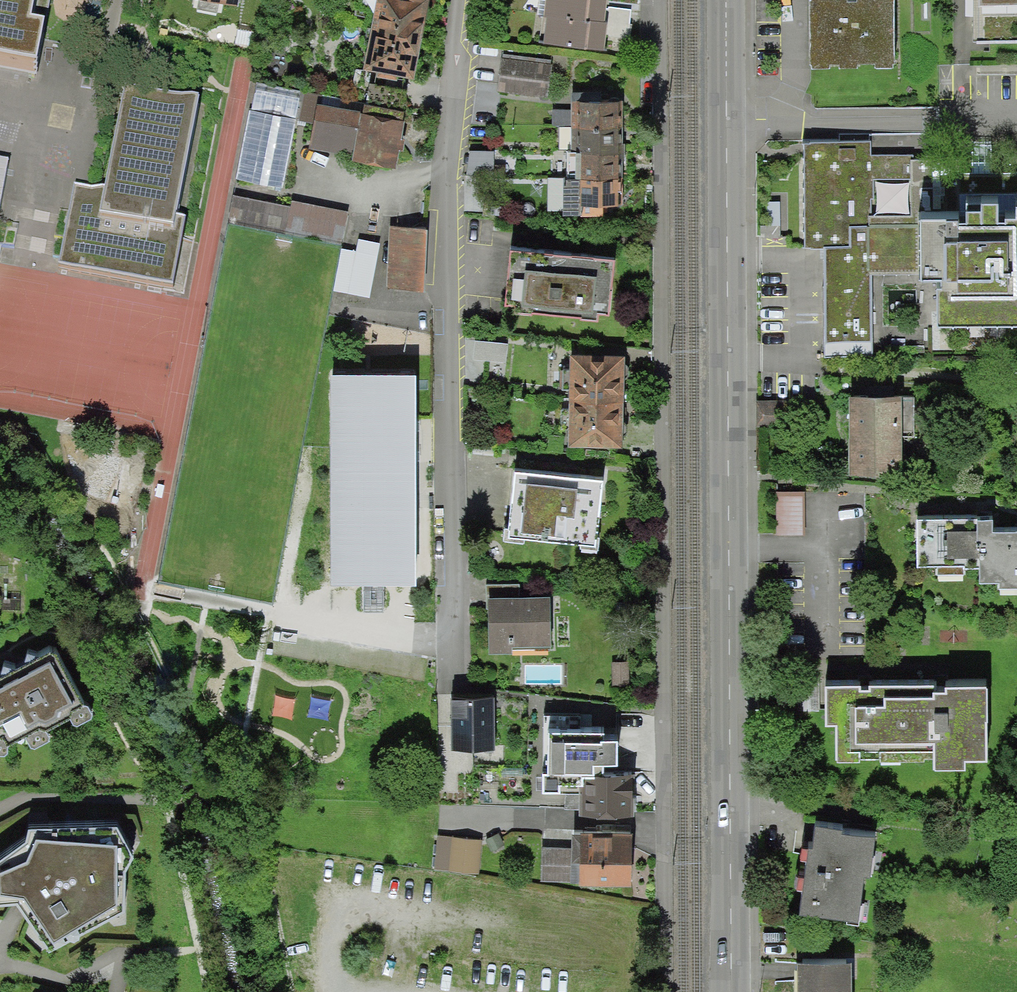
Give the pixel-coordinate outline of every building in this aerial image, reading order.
[(37,81),(45,37),(33,35),(40,0),(0,0),(0,73),(37,81)] [(362,68),(417,78),(431,0),(375,0),(362,68)] [(544,16),(547,17),(543,46),(603,53),(607,22),(604,22),(607,0),(546,0),(544,16)] [(813,71),(901,69),(898,0),(811,0),(813,71)] [(976,35),(1016,37),(1016,0),(977,0),(976,35)] [(503,54),(498,91),(546,98),(551,60),(503,54)] [(307,92),(259,84),(238,192),(287,202),(307,92)] [(199,110),(124,95),(97,228),(175,242),(199,110)] [(405,117),(317,101),(307,155),(397,174),(405,117)] [(623,102),(572,101),(572,152),(568,152),(568,180),(564,180),(564,216),(603,216),(603,206),(623,207),(623,102)] [(825,354),(876,353),(873,277),(939,277),(939,318),(1016,316),(1016,206),(931,210),(931,157),(871,161),(869,142),(804,141),(804,244),(823,246),(825,354)] [(467,149),(467,175),(495,175),(496,149),(467,149)] [(95,228),(101,198),(74,192),(60,273),(173,295),(186,229),(179,227),(176,245),(95,228)] [(291,206),(237,195),(233,215),(340,235),(346,212),(293,201),(291,206)] [(485,201),(484,214),(504,217),(506,203),(485,201)] [(426,228),(390,225),(384,289),(424,292),(426,228)] [(341,247),(333,294),(373,300),(381,244),(357,239),(355,250),(341,247)] [(508,306),(609,313),(616,255),(513,247),(508,306)] [(475,340),(470,376),(508,380),(512,345),(475,340)] [(623,355),(570,354),(570,446),(622,447),(623,355)] [(415,374),(330,375),(332,585),(416,585),(415,374)] [(902,396),(849,396),(849,474),(902,474),(902,396)] [(790,401),(756,402),(756,428),(791,428),(790,401)] [(604,478),(515,468),(508,534),(597,544),(604,478)] [(777,492),(777,537),(805,537),(805,492),(777,492)] [(992,532),(992,519),(917,519),(917,567),(979,566),(979,582),(1016,582),(1016,532),(992,532)] [(551,597),(488,598),(489,652),(552,651),(551,597)] [(4,757),(8,753),(8,747),(27,740),(31,748),(35,750),(49,742),(50,738),(46,732),(70,719),(74,726),(76,728),(91,719),(92,716),(88,707),(84,707),(53,645),(0,674),(0,757),(4,757)] [(628,660),(612,661),(613,686),(629,685),(628,660)] [(986,679),(827,681),(827,720),(839,720),(839,759),(933,758),(933,766),(968,765),(968,753),(987,753),(986,679)] [(494,697),(451,697),(452,751),(494,751),(494,697)] [(604,734),(549,734),(549,774),(543,774),(542,794),(579,794),(579,786),(582,787),(582,777),(604,777),(604,767),(618,767),(618,742),(604,741),(604,734)] [(633,777),(604,777),(582,777),(582,787),(579,786),(579,794),(579,818),(633,818),(633,777)] [(129,820),(31,825),(0,853),(0,907),(18,905),(46,958),(108,922),(113,928),(128,926),(129,871),(139,845),(129,820)] [(879,835),(819,822),(803,910),(861,923),(879,835)] [(632,834),(580,833),(579,885),(630,887),(632,834)] [(478,874),(482,839),(438,835),(437,845),(423,843),(421,868),(478,874)] [(569,847),(542,846),(542,882),(569,882),(569,847)] [(798,961),(798,991),(855,991),(855,960),(798,961)]
